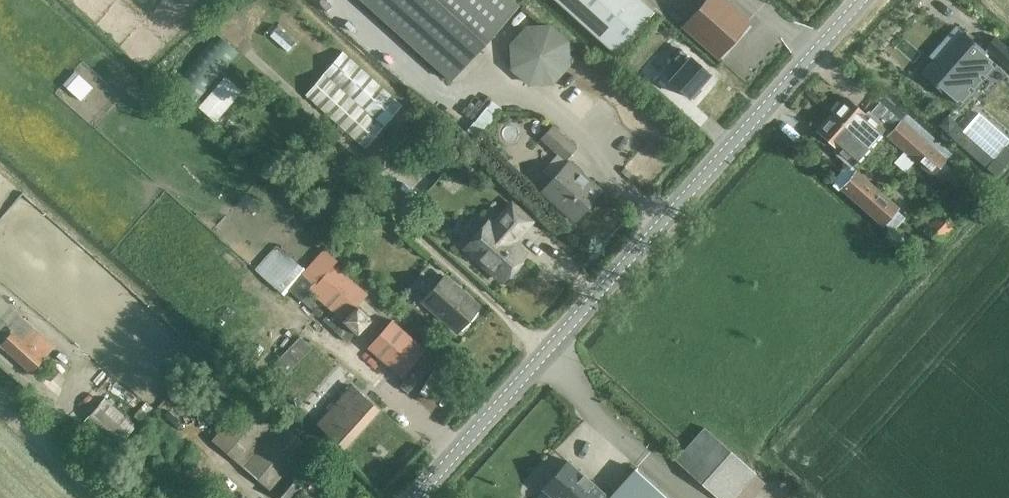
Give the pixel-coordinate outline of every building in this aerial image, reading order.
[(517,6),(510,0),(361,0),(449,80),(517,6)] [(616,53),(654,11),(641,0),(557,0),(616,53)] [(682,26),(718,58),(750,22),(725,0),(705,0),(682,26)] [(513,80),(568,82),(570,25),(515,24),(513,80)] [(947,96),(986,52),(964,32),(938,61),(935,58),(922,73),(947,96)] [(216,33),(173,87),(197,107),(240,52),(216,33)] [(995,37),(987,46),(1008,65),(1008,49),(995,37)] [(688,98),(709,75),(681,50),(672,60),(681,68),(669,81),(688,98)] [(365,149),(402,105),(342,52),(305,94),(365,149)] [(78,69),(66,81),(82,98),(94,86),(78,69)] [(241,91),(225,77),(199,107),(215,121),(241,91)] [(872,114),(869,118),(846,97),(831,113),(869,146),(886,127),(872,114)] [(869,146),(831,113),(817,129),(837,147),(834,151),(851,166),(869,146)] [(963,131),(957,125),(954,128),(953,127),(953,120),(948,115),(940,124),(948,132),(947,133),(955,140),(993,174),(995,176),(1008,159),(1008,149),(1007,148),(1008,146),(1006,144),(1008,141),(1008,140),(978,113),(963,131)] [(417,119),(403,134),(415,146),(429,130),(417,119)] [(901,119),(886,136),(932,176),(947,159),(901,119)] [(566,159),(576,147),(553,127),(543,139),(566,159)] [(456,178),(462,177),(470,168),(462,161),(451,174),(456,178)] [(576,221),(603,191),(570,162),(543,192),(576,221)] [(884,225),(897,209),(856,173),(843,188),(884,225)] [(511,203),(492,225),(487,221),(464,247),(478,259),(476,261),(487,271),(489,268),(502,280),(508,274),(512,273),(515,272),(518,269),(519,265),(519,261),(525,255),(511,243),(531,221),(511,203)] [(277,244),(255,269),(282,293),(287,287),(302,300),(310,292),(331,310),(322,319),(334,329),(333,330),(347,342),(355,332),(358,335),(372,319),(356,305),(367,293),(334,264),(337,260),(323,248),(305,269),(277,244)] [(478,307),(443,276),(422,299),(457,331),(478,307)] [(400,386),(406,392),(437,359),(392,320),(367,347),(405,380),(400,386)] [(1,345),(30,371),(44,357),(14,330),(1,345)] [(285,375),(311,348),(300,338),(274,365),(285,375)] [(351,386),(317,423),(344,446),(377,409),(351,386)] [(279,497),(292,497),(323,459),(310,448),(249,396),(210,441),(279,497)] [(84,420),(116,448),(136,426),(104,398),(84,420)] [(688,446),(676,460),(718,497),(733,497),(756,473),(705,427),(688,446)] [(544,489),(538,496),(538,497),(608,497),(568,461),(543,489),(544,489)] [(608,497),(668,497),(634,468),(608,497)] [(225,486),(214,497),(238,497),(225,486)]
